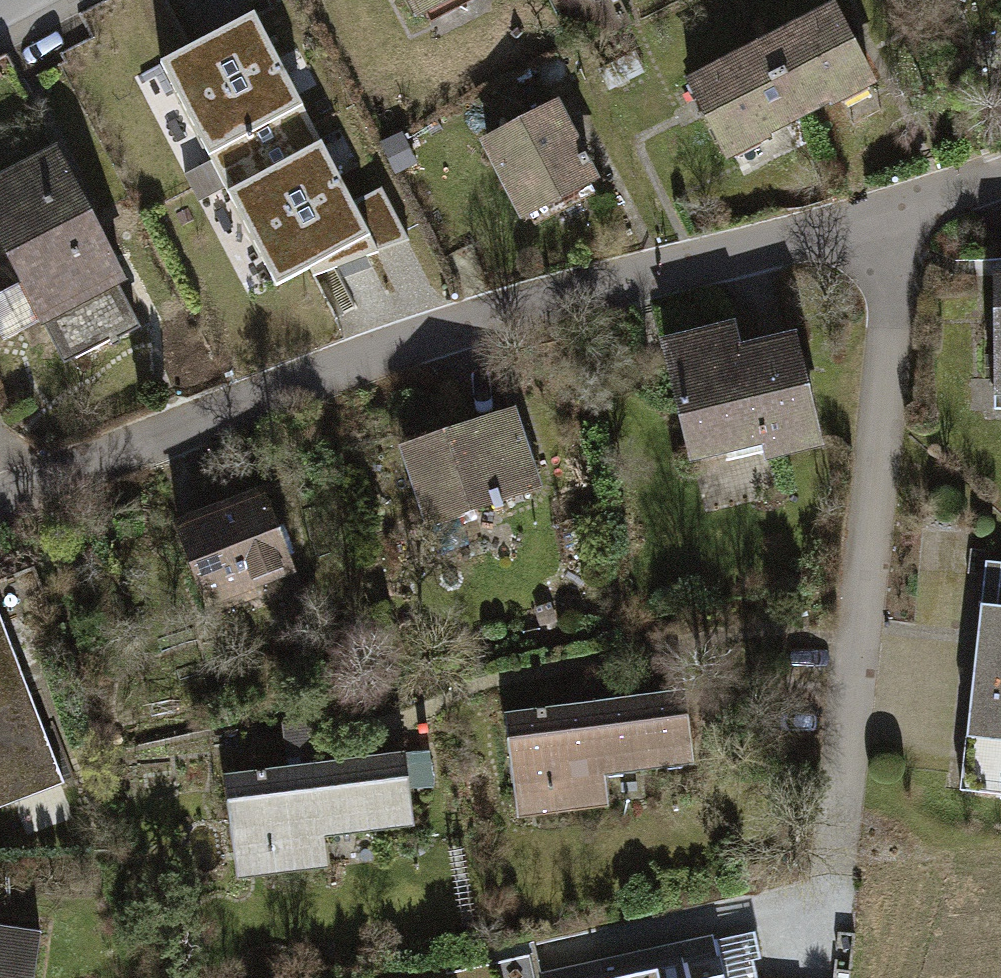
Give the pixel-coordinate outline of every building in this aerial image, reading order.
[(404,32),(467,0),(388,0),(404,32)] [(752,44),(791,127),(867,90),(828,8),(752,44)] [(255,16),(164,63),(211,155),(303,107),(255,16)] [(752,44),(673,82),(713,165),(791,127),(752,44)] [(549,94),(469,135),(512,217),(592,175),(549,94)] [(323,145),(231,191),(278,284),(370,237),(323,145)] [(0,177),(0,270),(81,229),(44,155),(0,177)] [(390,187),(362,198),(384,251),(412,239),(390,187)] [(81,229),(0,270),(0,284),(51,385),(138,342),(81,229)] [(987,263),(985,405),(1000,405),(1000,264),(987,263)] [(821,449),(791,330),(657,365),(687,484),(821,449)] [(511,404),(368,451),(395,533),(538,486),(511,404)] [(298,576),(262,482),(169,518),(205,612),(298,576)] [(974,576),(954,789),(1000,793),(1000,578),(974,576)] [(0,613),(0,805),(65,780),(0,613)] [(678,684),(494,708),(509,816),(602,804),(598,775),(689,763),(678,684)] [(399,759),(215,782),(228,888),(319,877),(315,845),(408,833),(399,759)] [(43,930),(0,923),(0,977),(35,977),(43,930)] [(654,977),(725,977),(721,962),(654,977)]
